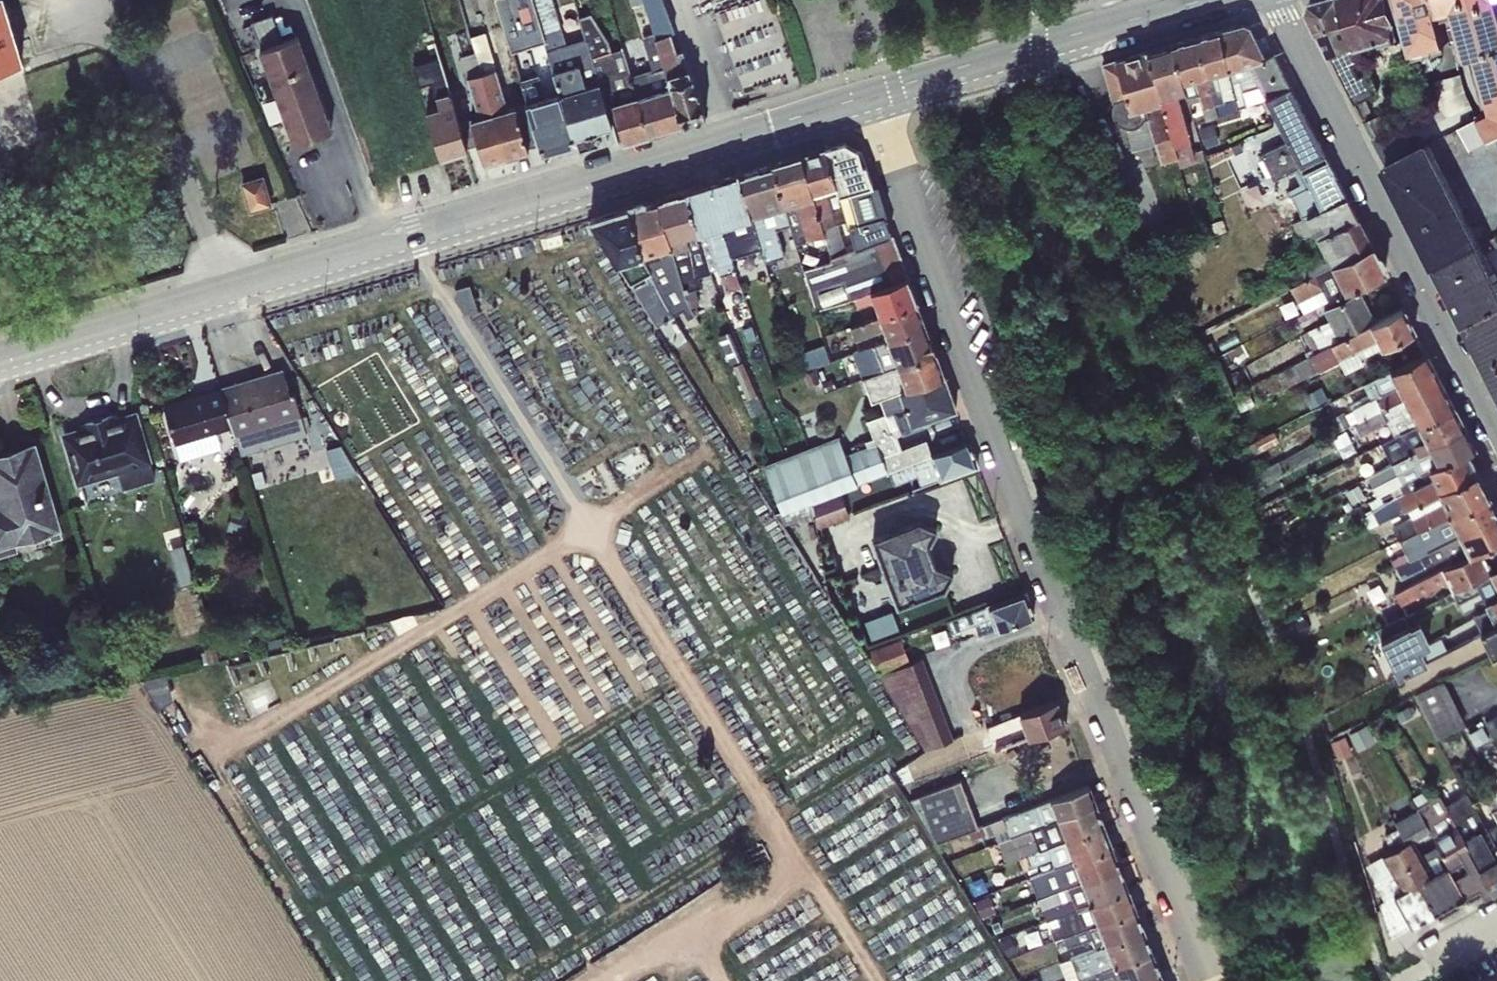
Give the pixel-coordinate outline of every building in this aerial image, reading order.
[(22,61),(4,0),(0,0),(0,67),(22,61)] [(447,1),(450,10),(461,7),(459,0),(449,0),(447,1)] [(526,102),(545,96),(539,74),(532,76),(529,62),(542,58),(537,41),(544,39),(533,0),(496,0),(526,102)] [(600,81),(587,38),(567,45),(552,0),(533,0),(544,39),(556,77),(562,92),(600,81)] [(655,35),(644,0),(629,0),(630,6),(634,5),(653,69),(631,75),(638,95),(638,96),(670,86),(666,73),(655,35)] [(666,73),(688,67),(683,49),(676,51),(670,31),(674,30),(662,0),(644,0),(655,35),(666,73)] [(1342,0),(1320,0),(1311,3),(1308,11),(1331,57),(1356,46),(1342,0)] [(1356,46),(1357,49),(1399,35),(1396,23),(1397,22),(1392,0),(1342,0),(1356,46)] [(1472,0),(1436,0),(1440,14),(1451,12),(1457,10),(1458,14),(1475,9),(1472,0)] [(1475,9),(1496,2),(1496,0),(1472,0),(1475,9)] [(1496,49),(1496,2),(1475,9),(1458,14),(1470,57),(1482,54),(1496,49)] [(1242,22),(1218,29),(1229,68),(1247,62),(1265,57),(1265,56),(1249,25),(1242,22)] [(245,23),(232,28),(238,44),(251,39),(245,23)] [(1423,24),(1410,28),(1416,46),(1429,42),(1423,24)] [(469,34),(493,113),(508,108),(485,29),(469,34)] [(1218,29),(1195,36),(1206,74),(1228,68),(1229,68),(1218,29)] [(493,113),(469,34),(457,37),(479,117),(493,113)] [(284,116),(294,143),(333,128),(298,35),(259,49),(275,93),(284,116)] [(1195,36),(1171,43),(1183,81),(1206,75),(1206,74),(1195,36)] [(437,95),(451,91),(435,39),(420,44),(437,95)] [(1171,43),(1147,50),(1161,97),(1185,90),(1183,81),(1171,43)] [(1356,46),(1331,57),(1356,105),(1359,103),(1367,99),(1374,95),(1357,49),(1356,46)] [(1496,93),(1496,49),(1482,54),(1493,94),(1496,93)] [(1147,50),(1115,60),(1129,110),(1162,100),(1161,97),(1147,50)] [(1273,51),(1265,56),(1265,57),(1247,62),(1265,98),(1284,136),(1286,135),(1298,159),(1321,148),(1273,51)] [(1115,60),(1102,64),(1113,101),(1113,103),(1112,106),(1112,109),(1112,111),(1112,113),(1113,115),(1114,117),(1115,119),(1116,121),(1118,123),(1120,124),(1122,125),(1124,126),(1126,126),(1134,155),(1150,150),(1164,194),(1185,187),(1180,167),(1177,158),(1173,146),(1162,100),(1129,110),(1115,60)] [(1265,98),(1247,62),(1229,68),(1228,68),(1239,107),(1265,98)] [(688,67),(666,73),(670,86),(682,123),(704,116),(699,94),(697,95),(688,67)] [(1239,115),(1239,107),(1228,68),(1206,74),(1206,75),(1220,121),(1239,115)] [(1208,125),(1220,121),(1206,75),(1183,81),(1185,90),(1203,151),(1202,151),(1204,159),(1212,184),(1239,176),(1229,143),(1215,147),(1208,125)] [(600,81),(562,92),(573,133),(612,122),(600,81)] [(670,86),(638,96),(649,133),(682,123),(670,86)] [(1180,167),(1204,159),(1202,151),(1203,151),(1185,90),(1161,97),(1162,100),(1173,146),(1177,158),(1180,167)] [(441,106),(426,110),(441,155),(467,148),(451,91),(437,95),(441,106)] [(545,96),(526,102),(539,145),(543,144),(545,149),(572,141),(570,134),(573,133),(562,92),(545,96)] [(284,116),(275,93),(260,98),(269,122),(284,116)] [(1462,127),(1477,118),(1465,93),(1451,98),(1462,127)] [(638,96),(638,95),(613,102),(624,141),(649,133),(638,96)] [(1367,99),(1359,103),(1364,115),(1373,111),(1367,99)] [(508,108),(493,113),(507,155),(529,148),(516,106),(508,108)] [(1486,114),(1491,123),(1495,131),(1496,134),(1496,108),(1486,114)] [(1366,121),(1373,138),(1398,126),(1391,111),(1366,121)] [(507,155),(493,113),(479,117),(471,119),(483,162),(507,155)] [(1491,123),(1486,114),(1477,118),(1462,127),(1474,146),(1495,131),(1491,123)] [(1398,126),(1373,138),(1387,166),(1417,150),(1403,124),(1398,126)] [(845,141),(825,148),(836,185),(839,194),(873,184),(864,164),(862,165),(857,149),(845,141)] [(1383,167),(1436,267),(1481,244),(1481,243),(1429,143),(1417,150),(1387,166),(1383,167)] [(825,148),(801,154),(813,191),(815,191),(836,185),(825,148)] [(801,154),(772,163),(784,204),(814,195),(813,191),(801,154)] [(772,163),(739,173),(751,214),(771,208),(784,204),(772,163)] [(739,173),(709,183),(721,223),(750,214),(751,214),(739,173)] [(263,175),(234,184),(242,215),(271,206),(263,175)] [(709,183),(685,190),(697,230),(698,230),(721,223),(709,183)] [(873,184),(839,194),(847,219),(849,226),(859,224),(860,229),(886,222),(873,184)] [(838,222),(847,219),(839,194),(836,185),(815,191),(813,191),(814,195),(829,250),(831,256),(846,250),(838,222)] [(685,190),(658,198),(670,238),(697,230),(685,190)] [(829,250),(814,195),(784,204),(796,244),(807,240),(812,256),(829,250)] [(1331,264),(1372,244),(1346,195),(1306,215),(1318,238),(1325,252),(1331,264)] [(628,206),(643,255),(672,246),(670,238),(658,198),(649,201),(648,200),(647,199),(646,199),(645,198),(644,198),(643,198),(641,198),(627,202),(628,206)] [(1193,216),(1200,240),(1226,229),(1218,204),(1206,208),(1211,222),(1208,224),(1204,212),(1193,216)] [(628,206),(590,217),(618,261),(643,255),(628,206)] [(771,208),(751,214),(750,214),(755,230),(766,263),(785,258),(771,208)] [(744,233),(755,230),(750,214),(721,223),(735,269),(740,283),(746,281),(742,267),(753,264),(744,233)] [(1303,246),(1318,238),(1306,215),(1292,223),(1303,246)] [(735,269),(721,223),(698,230),(710,269),(718,267),(725,292),(729,291),(730,295),(743,291),(740,283),(735,269)] [(710,269),(698,230),(697,230),(670,238),(672,246),(686,297),(691,305),(700,303),(695,287),(701,286),(698,275),(711,271),(710,269)] [(891,233),(846,250),(831,256),(830,256),(832,260),(804,269),(816,308),(853,295),(870,288),(910,276),(891,233)] [(1481,243),(1481,244),(1486,253),(1496,247),(1496,236),(1496,235),(1481,243)] [(1332,265),(1345,292),(1370,280),(1388,272),(1386,269),(1388,267),(1381,253),(1377,252),(1372,244),(1331,264),(1332,265)] [(1436,267),(1467,326),(1496,311),(1496,276),(1486,253),(1481,244),(1436,267)] [(672,246),(643,255),(664,297),(667,304),(672,301),(677,311),(682,318),(684,317),(689,327),(700,324),(691,305),(686,297),(672,246)] [(1287,252),(1276,258),(1280,268),(1292,262),(1287,252)] [(1290,285),(1332,265),(1331,264),(1325,252),(1284,272),(1290,285)] [(664,297),(643,255),(618,261),(637,294),(644,290),(651,304),(664,297)] [(1345,292),(1332,265),(1290,285),(1303,312),(1314,307),(1345,292)] [(918,302),(910,276),(870,288),(875,300),(880,315),(918,302)] [(1360,290),(1375,321),(1387,315),(1370,280),(1360,290)] [(457,288),(454,296),(465,313),(477,305),(470,284),(457,288)] [(875,300),(870,288),(853,295),(857,307),(875,300)] [(644,290),(637,294),(657,323),(677,311),(672,301),(667,304),(664,297),(651,304),(644,290)] [(1375,321),(1360,290),(1324,309),(1329,320),(1303,333),(1313,353),(1371,323),(1375,321)] [(918,302),(880,315),(887,333),(889,339),(927,325),(918,302)] [(1320,319),(1314,307),(1303,312),(1301,313),(1308,325),(1320,319)] [(1396,340),(1416,330),(1404,307),(1387,315),(1375,321),(1371,323),(1379,340),(1382,347),(1396,340)] [(1496,386),(1496,311),(1467,326),(1496,386)] [(887,333),(880,315),(850,326),(851,331),(856,344),(887,333)] [(1339,361),(1379,340),(1371,323),(1313,353),(1265,377),(1273,391),(1284,385),(1285,387),(1339,361)] [(927,325),(889,339),(898,365),(936,351),(927,325)] [(851,331),(850,326),(823,334),(826,341),(851,331)] [(730,329),(718,334),(730,363),(742,358),(730,329)] [(1407,361),(1427,351),(1416,330),(1396,340),(1407,361)] [(863,378),(898,365),(889,339),(853,351),(863,378)] [(1382,347),(1379,340),(1339,361),(1345,373),(1364,364),(1361,358),(1382,347)] [(1210,341),(1200,345),(1223,397),(1233,393),(1210,341)] [(957,408),(936,351),(898,365),(906,388),(900,391),(912,424),(922,421),(957,408)] [(1404,398),(1441,380),(1427,351),(1407,361),(1390,370),(1404,398)] [(744,362),(733,366),(754,415),(765,410),(744,362)] [(898,365),(863,378),(871,403),(880,399),(900,391),(906,388),(898,365)] [(284,369),(221,387),(232,426),(235,435),(302,415),(295,389),(290,390),(284,369)] [(1404,398),(1390,370),(1363,384),(1368,393),(1349,403),(1358,420),(1404,398)] [(1418,424),(1454,406),(1441,380),(1404,398),(1418,424)] [(1256,382),(1248,386),(1252,395),(1260,391),(1256,382)] [(232,426),(221,387),(163,404),(175,443),(232,426)] [(900,391),(880,399),(884,413),(866,419),(873,437),(865,440),(867,446),(897,434),(902,432),(902,434),(923,426),(922,421),(912,424),(900,391)] [(1418,424),(1404,398),(1358,420),(1353,422),(1360,435),(1387,422),(1394,435),(1418,424)] [(1428,444),(1465,426),(1454,406),(1418,424),(1428,444)] [(62,432),(77,485),(118,472),(123,487),(156,478),(151,462),(152,462),(137,410),(115,416),(114,412),(82,422),(83,426),(62,432)] [(319,412),(307,420),(317,435),(329,427),(319,412)] [(1418,424),(1394,435),(1381,442),(1385,450),(1359,463),(1367,476),(1428,444),(1418,424)] [(1438,464),(1467,452),(1476,448),(1465,426),(1428,444),(1438,464)] [(1273,429),(1226,453),(1232,465),(1248,457),(1249,458),(1280,442),(1273,429)] [(839,435),(764,465),(782,510),(782,511),(812,500),(849,485),(863,480),(888,471),(931,453),(932,453),(927,438),(902,447),(897,434),(867,446),(846,454),(839,435)] [(932,453),(931,453),(940,479),(980,465),(969,439),(932,453)] [(61,527),(35,442),(0,452),(0,545),(15,541),(49,531),(60,528),(61,527)] [(1428,444),(1367,476),(1373,488),(1392,479),(1396,486),(1429,469),(1438,464),(1428,444)] [(1438,491),(1477,472),(1467,452),(1438,464),(1429,469),(1432,477),(1413,488),(1420,502),(1438,492),(1438,491)] [(915,488),(940,479),(931,453),(888,471),(894,484),(911,477),(915,488)] [(1432,477),(1429,469),(1396,486),(1390,489),(1394,497),(1384,502),(1380,495),(1368,501),(1372,511),(1362,515),(1367,528),(1407,508),(1420,502),(1413,488),(1432,477)] [(337,472),(324,477),(329,489),(341,485),(337,472)] [(1449,514),(1489,496),(1477,472),(1438,491),(1438,492),(1449,514)] [(305,483),(293,488),(296,498),(307,495),(309,499),(322,495),(319,482),(306,486),(305,483)] [(852,495),(849,485),(812,500),(815,519),(816,524),(837,519),(832,502),(852,495)] [(1449,514),(1438,492),(1420,502),(1407,508),(1411,517),(1392,526),(1399,540),(1449,514)] [(1496,516),(1496,512),(1489,496),(1449,514),(1460,535),(1496,516)] [(783,524),(815,519),(812,500),(782,511),(782,510),(776,513),(783,524)] [(233,508),(226,530),(242,535),(249,514),(233,508)] [(1449,514),(1399,540),(1405,553),(1391,560),(1394,567),(1460,535),(1449,514)] [(1482,549),(1496,542),(1496,516),(1460,535),(1470,555),(1482,549)] [(918,519),(873,537),(898,604),(944,587),(952,571),(951,568),(935,562),(929,543),(936,528),(935,525),(918,519)] [(62,537),(60,528),(49,531),(51,540),(62,537)] [(1460,535),(1394,567),(1400,580),(1448,554),(1450,559),(1452,562),(1470,555),(1460,535)] [(18,549),(15,541),(0,545),(0,554),(18,549)] [(1490,571),(1492,569),(1482,549),(1470,555),(1452,562),(1443,566),(1450,580),(1454,589),(1490,571)] [(1450,580),(1443,566),(1394,592),(1401,605),(1450,580)] [(1490,571),(1454,589),(1451,591),(1457,603),(1479,593),(1484,602),(1496,596),(1496,585),(1490,571)] [(1025,588),(986,603),(996,627),(996,629),(1034,614),(1025,588)] [(1496,624),(1496,596),(1484,602),(1487,608),(1495,624),(1496,624)] [(996,627),(986,603),(946,619),(952,632),(975,624),(979,633),(996,627)] [(1495,624),(1487,608),(1473,616),(1481,632),(1495,624)] [(1405,615),(1376,630),(1380,639),(1409,624),(1405,615)] [(1306,617),(1295,622),(1300,634),(1311,630),(1306,617)] [(1409,624),(1380,639),(1398,675),(1427,660),(1421,648),(1431,643),(1430,641),(1420,621),(1410,626),(1409,624)] [(1496,654),(1496,624),(1495,624),(1481,632),(1480,632),(1492,656),(1496,654)] [(258,642),(260,650),(289,643),(287,635),(258,642)] [(1430,641),(1431,643),(1421,648),(1427,660),(1447,650),(1440,636),(1430,641)] [(864,652),(879,674),(910,662),(901,638),(864,652)] [(204,648),(208,662),(219,660),(215,645),(204,648)] [(910,662),(879,674),(926,749),(954,738),(923,656),(910,662)] [(166,672),(141,678),(159,706),(172,698),(166,672)] [(1443,680),(1415,694),(1436,739),(1466,723),(1443,680)] [(1058,698),(1020,713),(1028,737),(1067,722),(1058,698)] [(1418,708),(1397,721),(1405,735),(1427,722),(1418,708)] [(1378,735),(1396,725),(1388,710),(1370,720),(1378,735)] [(1028,737),(1020,713),(967,733),(972,748),(992,740),(995,748),(1028,737)] [(1486,725),(1492,737),(1496,735),(1496,719),(1486,725)] [(1367,724),(1349,733),(1358,750),(1376,742),(1367,724)] [(1483,725),(1468,733),(1475,746),(1490,738),(1483,725)] [(1340,758),(1353,753),(1348,741),(1335,746),(1340,758)] [(910,799),(937,843),(979,827),(960,779),(910,799)] [(1058,817),(1096,802),(1089,783),(1051,798),(1058,817)] [(1434,837),(1457,825),(1445,805),(1439,795),(1418,808),(1430,830),(1434,837)] [(1058,817),(1051,798),(983,824),(987,835),(995,832),(998,841),(1058,818),(1058,817)] [(1496,858),(1496,857),(1480,828),(1473,832),(1458,805),(1454,808),(1451,801),(1445,805),(1457,825),(1472,854),(1471,854),(1479,869),(1496,858)] [(1066,837),(1104,824),(1096,802),(1058,817),(1058,818),(1066,837)] [(1397,846),(1416,882),(1432,873),(1422,855),(1413,840),(1430,830),(1418,808),(1395,821),(1398,828),(1387,834),(1394,847),(1397,846)] [(1066,837),(1058,818),(998,841),(1006,862),(1026,855),(1066,838),(1066,837)] [(1074,858),(1112,844),(1104,824),(1066,837),(1066,838),(1074,858)] [(1487,829),(1496,846),(1496,824),(1487,829)] [(1434,837),(1433,838),(1447,865),(1448,867),(1449,867),(1471,854),(1472,854),(1457,825),(1434,837)] [(1480,828),(1496,857),(1496,849),(1496,847),(1496,846),(1487,829),(1485,826),(1480,828)] [(1393,894),(1416,882),(1397,846),(1394,847),(1387,834),(1370,843),(1366,834),(1354,839),(1373,905),(1379,902),(1394,896),(1393,894)] [(1074,858),(1066,838),(1026,855),(1030,866),(1052,857),(1055,866),(1074,859),(1074,858)] [(1447,865),(1433,838),(1433,841),(1432,846),(1434,850),(1422,855),(1432,873),(1447,865)] [(1082,880),(1120,867),(1112,844),(1074,858),(1074,859),(1082,880)] [(1486,895),(1492,892),(1479,869),(1471,854),(1449,867),(1465,897),(1480,886),(1486,895)] [(1496,889),(1496,858),(1479,869),(1492,892),(1496,889)] [(1082,880),(1074,859),(1055,866),(1029,876),(1034,888),(1049,882),(1052,892),(1082,881),(1082,880)] [(1435,913),(1465,897),(1449,867),(1448,867),(1447,865),(1432,873),(1416,882),(1435,913)] [(1090,900),(1128,886),(1120,867),(1082,880),(1082,881),(1090,900)] [(1090,900),(1082,881),(1052,892),(1037,898),(1046,919),(1057,915),(1090,902),(1090,900)] [(1410,926),(1435,913),(1416,882),(1393,894),(1394,896),(1410,926)] [(1098,923),(1136,908),(1128,886),(1090,900),(1090,902),(1098,923)] [(1389,938),(1410,926),(1394,896),(1379,902),(1389,938)] [(1098,923),(1090,902),(1057,915),(1060,925),(1050,928),(1054,939),(1064,936),(1098,923)] [(1106,943),(1144,929),(1136,908),(1098,923),(1106,943)] [(1106,943),(1098,923),(1064,936),(1071,956),(1106,943)] [(1115,965),(1152,950),(1144,929),(1106,943),(1115,965)] [(1010,935),(999,942),(1007,956),(1019,949),(1010,935)] [(1106,943),(1071,956),(1079,978),(1115,965),(1106,943)] [(1160,972),(1152,950),(1115,965),(1121,980),(1138,980),(1160,972)] [(1079,978),(1080,980),(1121,980),(1115,965),(1079,978)] [(1160,972),(1138,980),(1164,980),(1160,972)]
